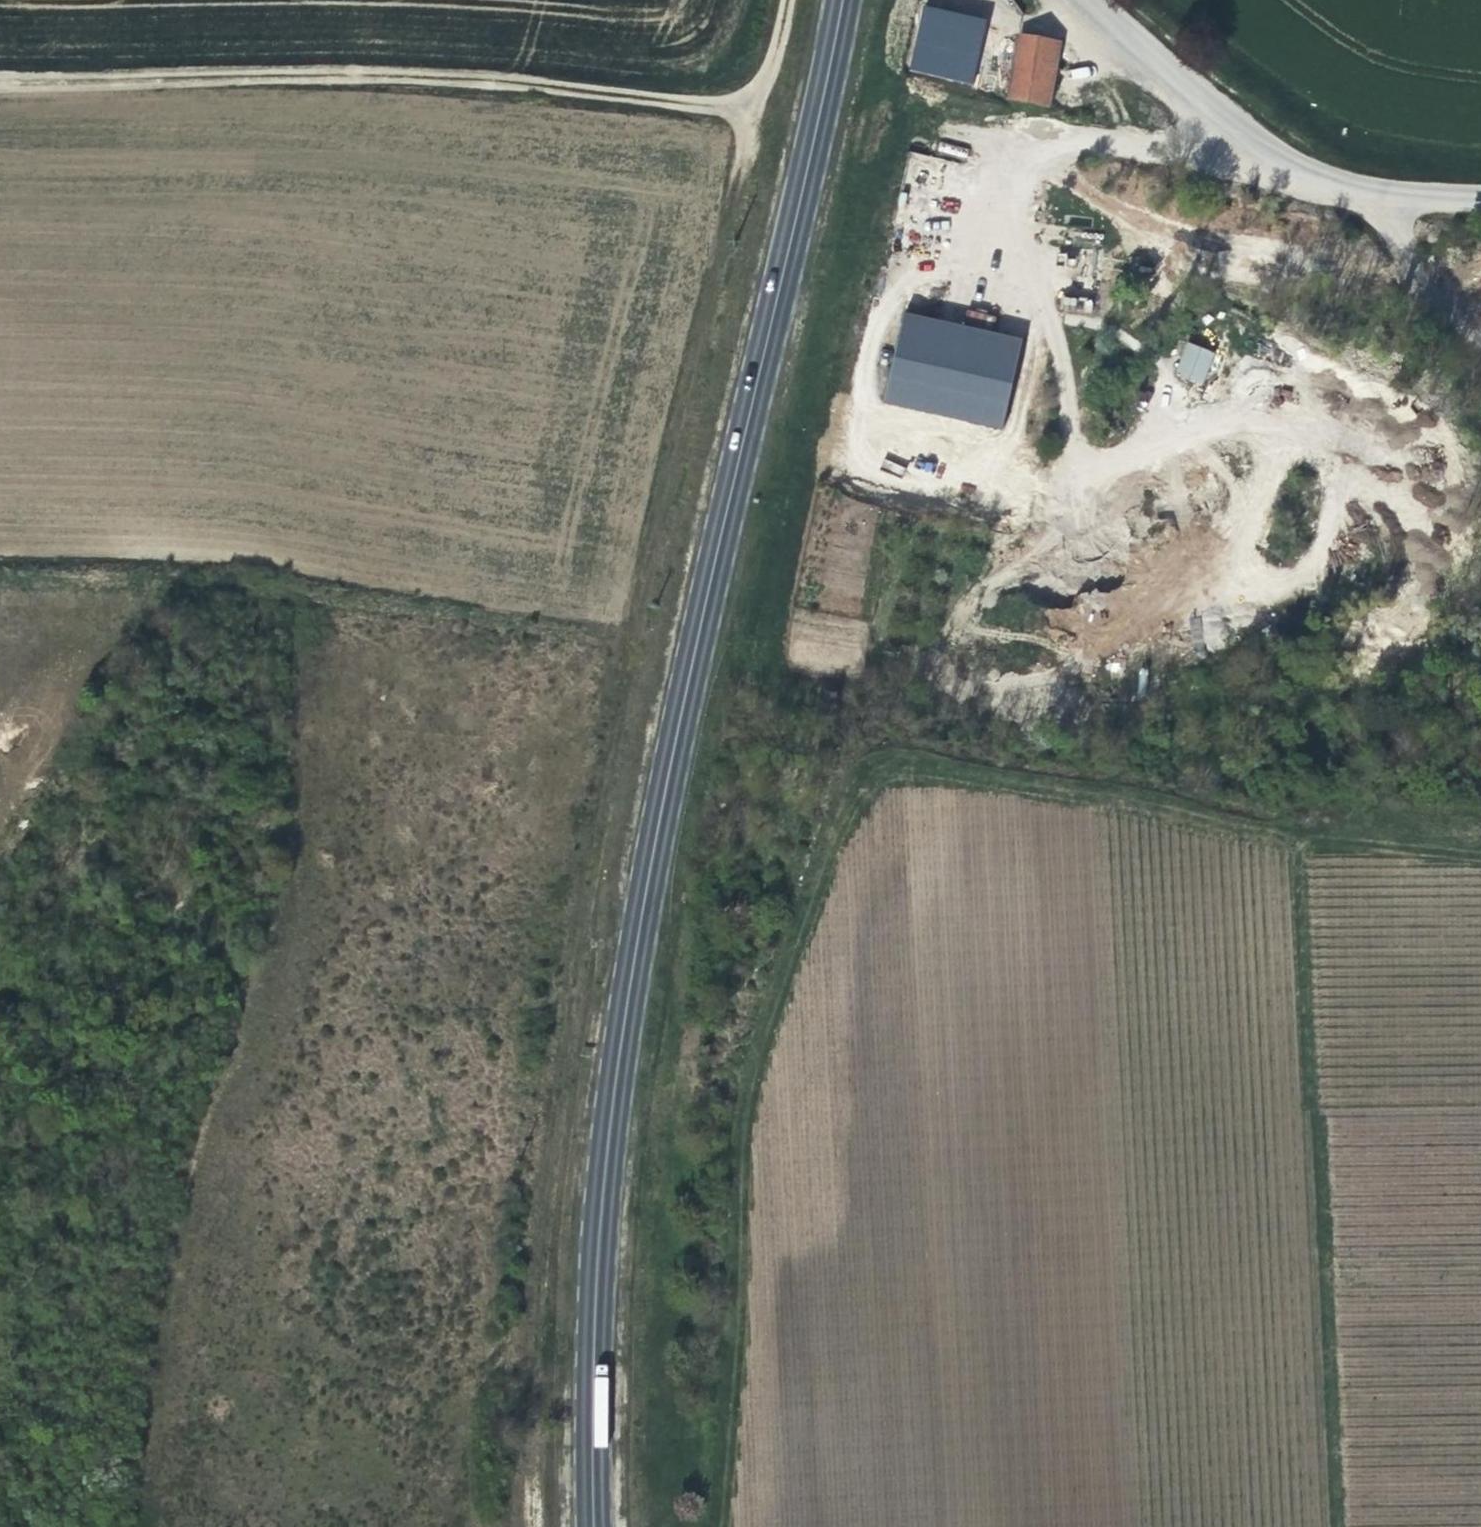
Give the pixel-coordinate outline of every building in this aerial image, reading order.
[(987,19),(925,5),(910,71),(972,85),(987,19)] [(1009,101),(1050,109),(1059,47),(1018,39),(1009,101)] [(1091,312),(1093,299),(1062,296),(1061,310),(1091,312)] [(1034,332),(918,311),(902,397),(1018,418),(1034,332)] [(1214,353),(1187,343),(1176,374),(1203,384),(1214,353)]
